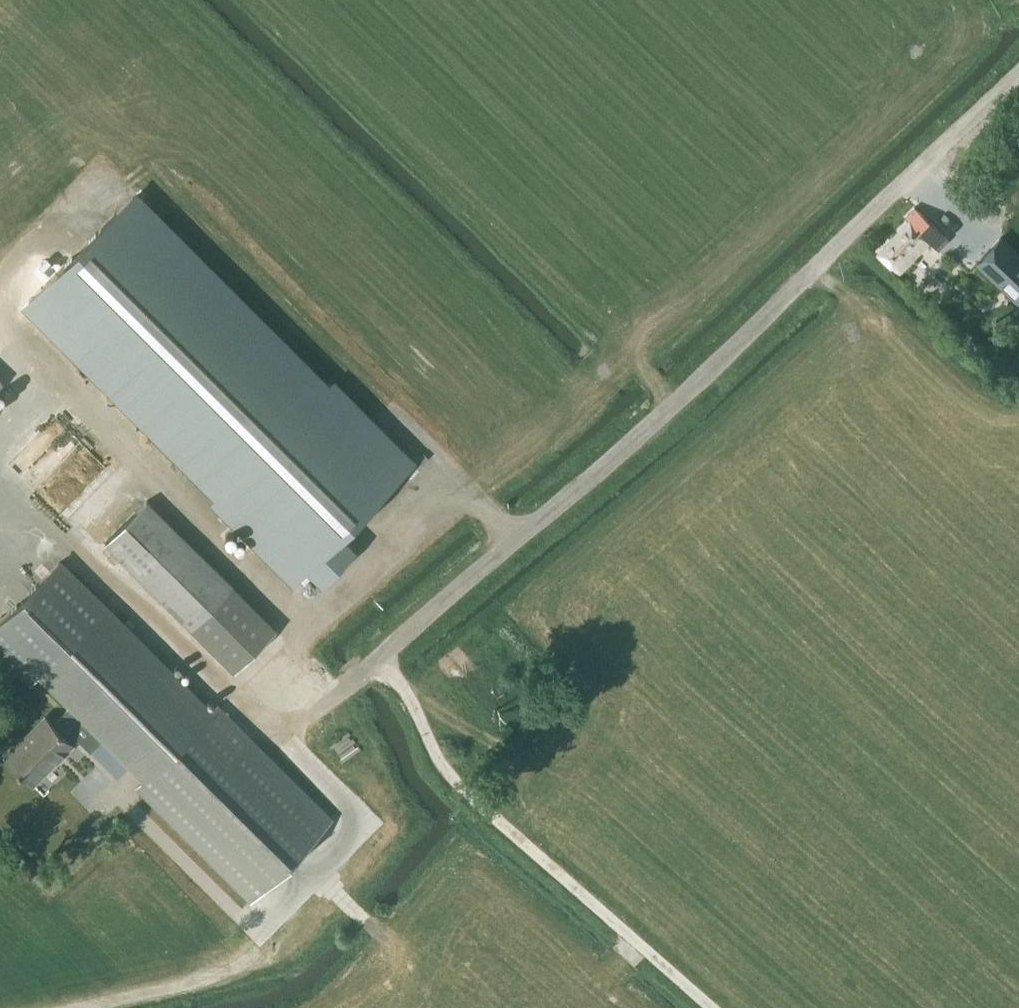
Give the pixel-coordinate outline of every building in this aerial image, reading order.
[(1004,158),(1018,173),(1018,171),(1018,144),(1004,158)] [(971,178),(953,196),(982,224),(999,206),(971,178)] [(133,197),(29,301),(221,494),(215,499),(296,580),(298,578),(304,584),(304,586),(305,587),(305,588),(306,589),(307,590),(309,590),(310,591),(311,591),(313,590),(314,589),(315,588),(316,587),(316,586),(316,585),(316,583),(315,582),(315,581),(314,580),(316,577),(322,583),(356,549),(341,534),(362,513),(412,464),(331,383),(326,389),(298,361),(133,197)] [(899,271),(929,239),(939,249),(949,238),(915,206),(905,216),(910,221),(880,252),(899,271)] [(976,263),(1018,303),(1018,253),(1001,236),(976,263)] [(235,671),(277,629),(148,500),(106,542),(235,671)] [(211,711),(59,560),(0,619),(0,656),(30,686),(40,676),(70,706),(53,723),(46,716),(6,756),(33,783),(77,738),(91,752),(104,739),(144,779),(136,786),(250,900),(329,822),(249,742),(253,738),(218,704),(211,711)]
